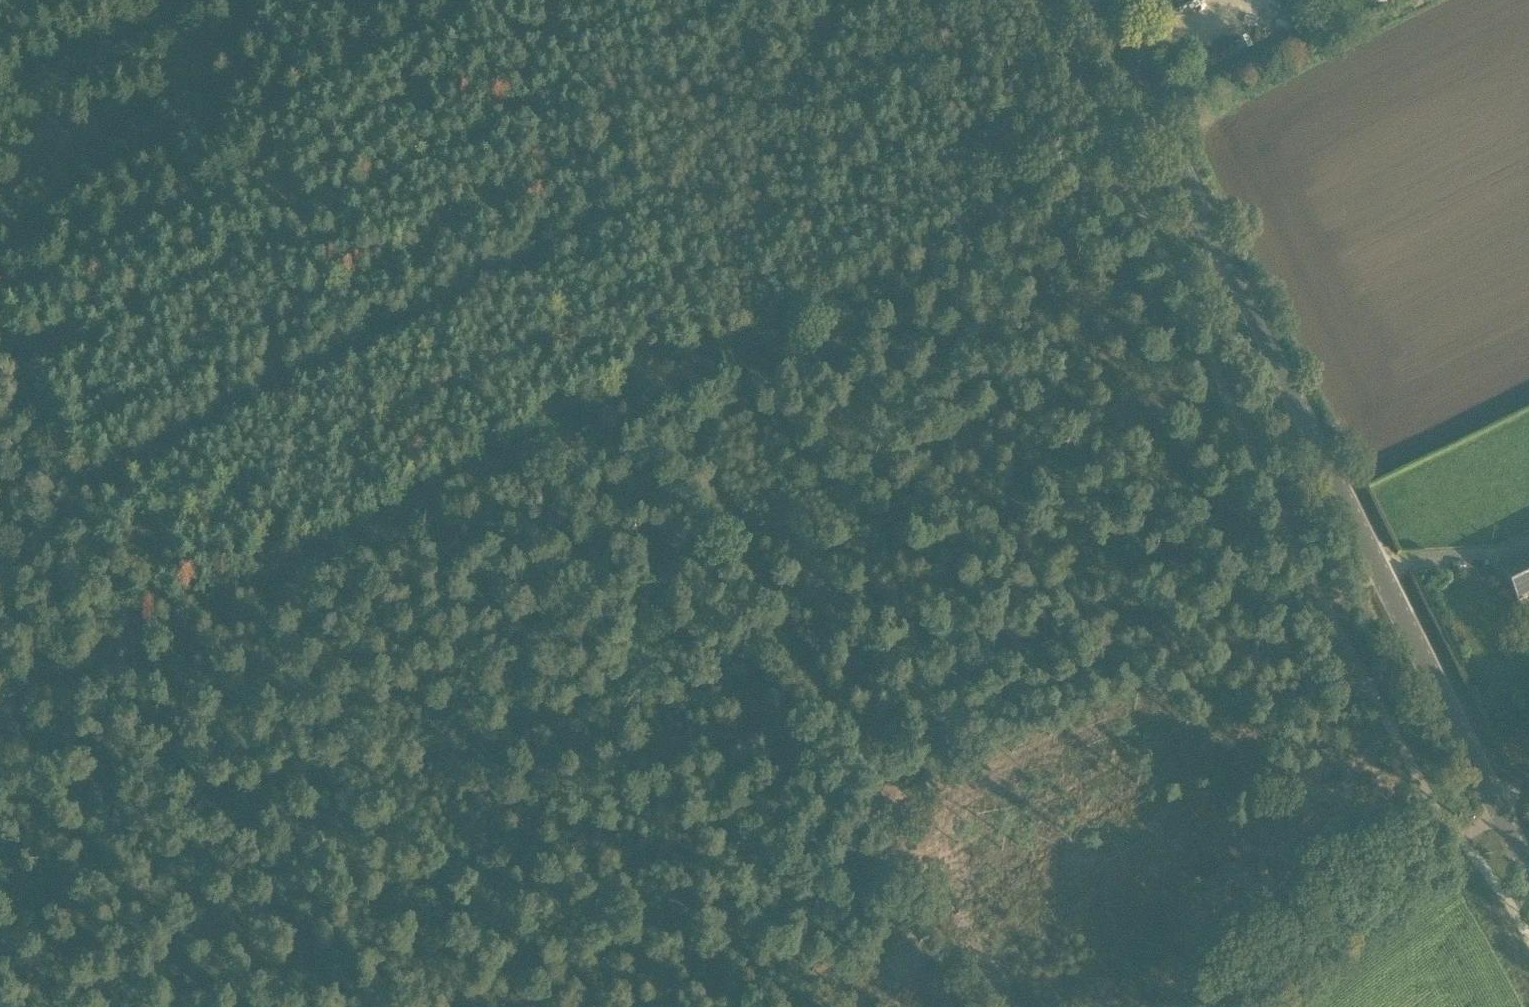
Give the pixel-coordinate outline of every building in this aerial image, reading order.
[(1517,603),(1528,597),(1528,557),(1501,570),(1517,603)]
